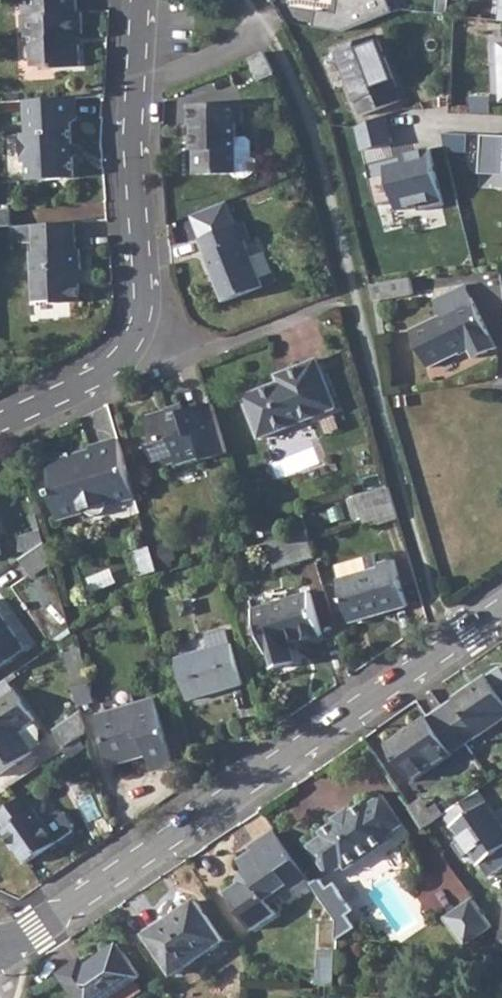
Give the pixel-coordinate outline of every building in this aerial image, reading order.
[(26,2),(27,15),(21,15),(22,37),(32,37),(34,65),(53,64),(54,67),(80,65),(79,44),(75,44),(75,33),(82,33),(81,11),(75,11),(75,0),(26,0),(26,2)] [(337,7),(335,14),(320,11),(317,28),(344,33),(389,10),(387,0),(296,0),(337,7)] [(379,35),(337,51),(358,102),(359,101),(365,115),(402,100),(397,87),(399,86),(379,35)] [(263,50),(248,56),(262,77),(276,72),(275,70),(270,62),(263,50)] [(74,94),(22,98),(25,129),(19,129),(21,158),(27,158),(29,175),(72,172),(70,121),(75,116),(74,94)] [(240,101),(188,102),(188,121),(191,121),(191,133),(194,133),(195,171),(232,169),(235,173),(245,173),(254,166),(254,156),(250,152),(250,136),(246,133),(235,133),(235,119),(240,119),(240,101)] [(482,136),(480,170),(501,171),(501,137),(482,136)] [(438,199),(425,149),(367,164),(377,200),(389,202),(391,211),(438,199)] [(0,207),(0,224),(11,223),(11,206),(0,207)] [(73,218),(33,221),(34,238),(35,249),(31,250),(36,298),(59,296),(59,300),(83,298),(81,280),(78,280),(77,266),(82,266),(81,246),(76,246),(73,218)] [(243,219),(201,236),(226,299),(264,283),(246,238),(250,235),(243,219)] [(33,221),(11,223),(12,240),(34,238),(33,221)] [(12,240),(11,223),(0,224),(0,240),(12,240)] [(444,315),(414,330),(432,368),(471,348),(476,358),(498,347),(468,285),(437,300),(444,315)] [(291,377),(246,395),(262,437),(337,407),(317,358),(288,370),(291,377)] [(227,454),(213,403),(187,410),(186,408),(151,418),(158,443),(154,444),(159,461),(164,459),(172,463),(178,462),(179,464),(196,459),(195,455),(206,452),(209,459),(227,454)] [(135,493),(119,436),(97,442),(91,445),(93,452),(51,465),(57,485),(53,487),(61,513),(85,506),(95,512),(107,508),(111,499),(135,493)] [(389,485),(359,495),(366,522),(398,513),(389,485)] [(310,529),(269,542),(277,568),(318,556),(310,529)] [(156,567),(150,542),(134,547),(140,566),(141,571),(156,567)] [(46,544),(21,561),(31,577),(52,563),(46,544)] [(379,568),(340,580),(352,623),(408,605),(396,561),(378,565),(379,568)] [(312,594),(255,610),(268,654),(269,654),(274,669),(296,663),(291,645),(324,635),(312,594)] [(26,648),(0,611),(0,667),(26,648)] [(207,637),(210,649),(232,644),(228,631),(207,637)] [(77,638),(61,642),(74,689),(90,685),(77,638)] [(232,644),(210,649),(178,659),(189,699),(244,684),(232,644)] [(442,708),(467,745),(501,721),(501,670),(501,669),(442,708)] [(0,684),(0,774),(34,750),(38,746),(40,741),(40,730),(33,719),(34,718),(26,705),(11,686),(6,680),(0,684)] [(90,685),(74,689),(79,703),(95,699),(90,685)] [(99,716),(110,758),(146,748),(149,756),(153,771),(175,765),(157,700),(99,716)] [(467,745),(442,708),(385,746),(412,783),(467,745)] [(81,712),(54,730),(66,748),(81,739),(87,734),(81,712)] [(66,748),(64,749),(71,758),(87,747),(81,739),(66,748)] [(146,748),(110,758),(112,767),(149,756),(146,748)] [(448,816),(481,865),(501,850),(501,825),(480,794),(448,816)] [(0,813),(0,817),(7,828),(4,829),(26,863),(58,842),(25,795),(0,813)] [(319,838),(305,849),(326,878),(341,868),(344,873),(389,842),(386,838),(400,829),(379,797),(365,807),(363,804),(351,812),(348,810),(330,821),(333,825),(317,836),(319,838)] [(424,800),(411,809),(426,831),(448,816),(441,808),(434,813),(424,800)] [(276,918),(268,905),(265,900),(286,886),(289,891),(306,880),(273,830),(248,847),(251,851),(237,861),(245,873),(240,877),(237,884),(239,887),(226,897),(252,934),(276,918)] [(318,880),(310,886),(335,923),(334,943),(353,929),(345,917),(353,911),(334,885),(325,891),(318,880)] [(265,900),(268,905),(289,891),(286,886),(265,900)] [(474,899),(458,910),(478,938),(493,927),(474,899)] [(196,901),(146,934),(173,973),(223,940),(196,901)] [(478,938),(458,910),(445,919),(465,947),(478,938)] [(66,980),(78,997),(133,997),(135,997),(127,986),(140,977),(116,944),(66,980)] [(316,957),(315,984),(318,984),(334,985),(334,958),(316,957)]
